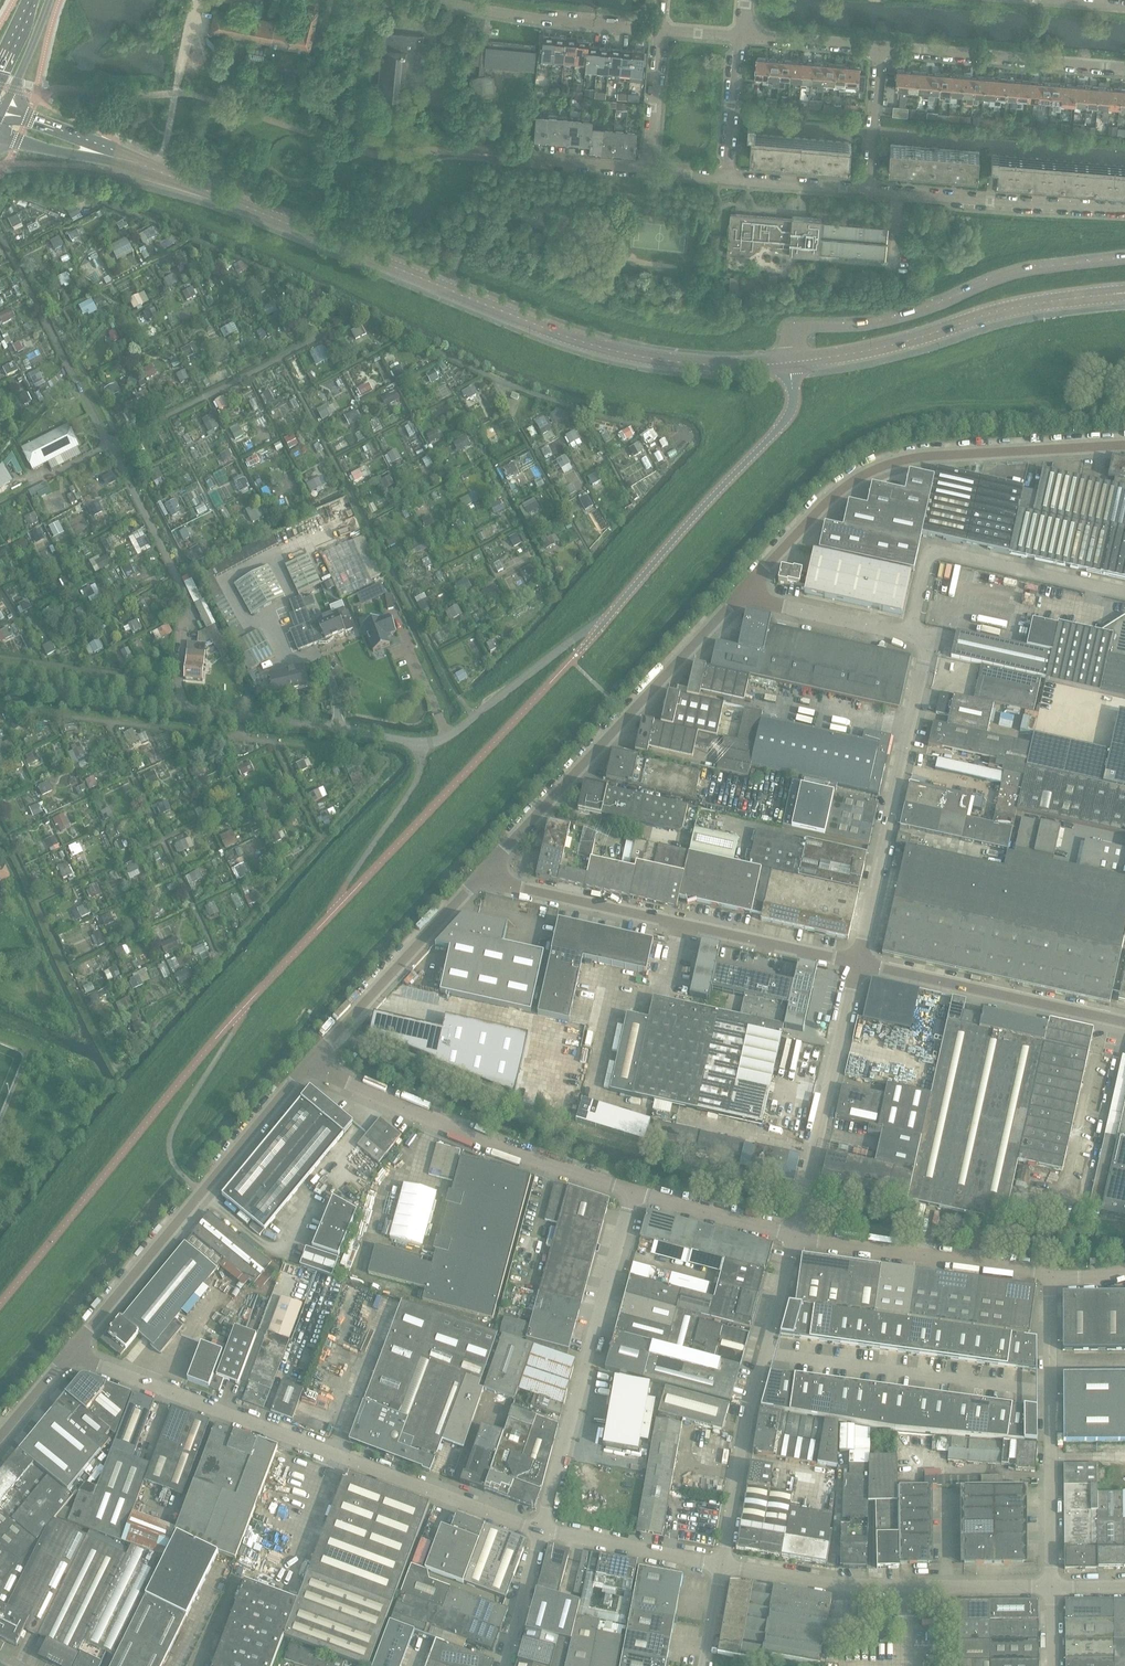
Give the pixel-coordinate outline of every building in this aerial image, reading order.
[(258,19),(215,11),(211,33),(225,35),(290,48),(309,52),(316,24),(318,13),(308,10),(303,27),(258,19)] [(430,51),(432,46),(424,43),(424,35),(383,32),(377,95),(409,98),(410,88),(421,89),(422,72),(421,71),(422,64),(425,64),(430,51)] [(541,59),(552,60),(554,35),(543,34),(541,59)] [(535,46),(500,43),(488,42),(489,36),(483,35),(482,41),(473,40),(470,64),(480,65),(479,76),(471,80),(472,96),(481,98),(489,97),(496,94),(494,78),(485,75),(486,66),(534,70),(536,52),(535,51),(535,46)] [(566,36),(554,35),(552,60),(564,61),(566,36)] [(564,61),(575,62),(577,37),(566,36),(564,61)] [(575,62),(586,62),(587,44),(588,45),(589,38),(577,37),(575,62)] [(585,69),(597,70),(599,45),(588,45),(587,44),(586,62),(585,69)] [(610,46),(599,45),(597,70),(608,71),(610,46)] [(621,47),(610,46),(608,71),(619,72),(621,47)] [(630,73),(632,48),(621,47),(619,72),(630,73)] [(263,52),(259,52),(259,48),(251,49),(252,58),(264,57),(263,52)] [(648,50),(632,48),(630,73),(642,74),(643,65),(646,66),(648,50)] [(755,77),(768,79),(769,59),(765,59),(765,58),(758,57),(758,58),(757,58),(755,77)] [(773,83),(779,83),(781,60),(776,60),(776,59),(770,58),(770,59),(769,59),(768,79),(769,77),(774,77),(773,83)] [(784,78),(790,79),(791,60),(785,60),(785,61),(781,60),(779,83),(784,84),(784,78)] [(796,85),(800,85),(802,62),(798,62),(798,61),(791,60),(790,79),(796,79),(796,85)] [(807,63),(802,62),(800,85),(806,86),(806,80),(812,81),(814,62),(807,61),(807,63)] [(820,63),(814,62),(812,81),(818,81),(818,86),(822,87),(825,64),(820,64),(820,63)] [(829,65),(825,64),(822,87),(828,87),(828,82),(834,82),(836,64),(829,63),(829,65)] [(836,64),(834,82),(833,88),(839,88),(845,89),(845,85),(847,66),(842,66),(842,64),(836,64)] [(847,66),(845,85),(858,87),(860,67),(859,67),(859,66),(851,65),(851,66),(847,66)] [(905,108),(907,94),(909,71),(904,71),(904,70),(899,69),(898,71),(898,70),(896,88),(902,88),(902,94),(901,107),(905,108)] [(912,89),(918,90),(920,71),(913,71),(913,72),(909,71),(907,94),(912,95),(912,89)] [(923,95),(929,96),(931,73),(926,73),(926,72),(920,71),(918,90),(924,90),(923,95)] [(934,91),(940,91),(942,73),(935,72),(935,74),(931,73),(929,96),(934,96),(934,91)] [(946,97),(951,98),(953,75),(948,75),(949,74),(942,73),(940,91),(946,92),(946,97)] [(956,93),(962,93),(964,75),(957,74),(957,76),(953,75),(951,98),(956,99),(956,93)] [(967,99),(973,100),(975,77),(970,77),(970,75),(964,75),(962,93),(968,94),(967,99)] [(979,95),(984,95),(986,77),(979,76),(979,78),(975,77),(973,100),(978,100),(979,95)] [(990,101),(995,102),(996,79),(992,79),(992,77),(986,77),(984,95),(990,96),(990,101)] [(1000,97),(1006,97),(1008,79),(1001,78),(1001,79),(996,79),(995,102),(1000,102),(1000,97)] [(1011,103),(1017,104),(1019,81),(1014,81),(1014,79),(1008,79),(1006,97),(1012,98),(1011,103)] [(1023,99),(1028,99),(1030,81),(1024,80),(1024,81),(1019,81),(1017,104),(1022,104),(1023,99)] [(1033,105),(1039,106),(1041,83),(1036,83),(1037,81),(1030,81),(1028,99),(1034,100),(1033,105)] [(1044,101),(1050,101),(1052,83),(1046,82),(1045,83),(1041,83),(1039,106),(1044,106),(1044,101)] [(1056,107),(1061,108),(1063,85),(1058,84),(1058,83),(1052,83),(1050,101),(1056,102),(1056,107)] [(1066,103),(1074,103),(1075,85),(1067,84),(1067,85),(1063,85),(1061,108),(1066,108),(1066,103)] [(1080,109),(1086,110),(1088,87),(1084,87),(1084,85),(1075,85),(1074,103),(1081,104),(1080,109)] [(1092,105),(1098,105),(1099,87),(1093,86),(1092,88),(1088,87),(1086,110),(1092,110),(1092,105)] [(1099,87),(1098,105),(1097,111),(1102,111),(1102,121),(1107,122),(1108,112),(1110,89),(1106,89),(1106,87),(1099,87)] [(1114,90),(1110,89),(1108,112),(1113,112),(1114,107),(1120,107),(1121,89),(1115,88),(1114,90)] [(811,98),(811,107),(822,108),(822,99),(811,98)] [(844,111),(856,112),(856,105),(845,104),(844,111)] [(893,115),(908,116),(908,108),(905,108),(901,107),(894,107),(893,115)] [(920,117),(920,109),(910,108),(909,116),(920,117)] [(545,140),(547,116),(536,115),(534,139),(545,140)] [(547,116),(545,140),(556,141),(559,117),(547,116)] [(570,118),(559,117),(556,141),(568,142),(570,118)] [(568,142),(579,143),(581,119),(570,118),(568,142)] [(579,143),(590,144),(590,145),(592,126),(593,120),(581,119),(579,143)] [(752,134),(750,151),(750,159),(849,167),(851,142),(755,134),(756,122),(748,121),(747,133),(752,134)] [(590,145),(590,144),(589,151),(601,152),(603,127),(592,126),(590,145)] [(601,152),(612,153),(614,128),(603,127),(601,152)] [(614,128),(612,153),(623,154),(625,129),(614,128)] [(637,130),(625,129),(623,154),(635,155),(637,130)] [(889,167),(908,169),(933,171),(935,147),(891,143),(889,167)] [(935,147),(933,171),(977,175),(979,151),(935,147)] [(996,179),(1124,190),(1124,166),(1024,157),(999,155),(999,154),(992,153),(991,166),(997,167),(996,179)] [(73,201),(63,207),(69,217),(79,211),(73,201)] [(8,217),(13,226),(21,222),(17,213),(8,217)] [(792,219),(735,214),(730,214),(730,224),(728,227),(727,234),(728,238),(727,254),(742,255),(749,255),(755,252),(758,245),(765,244),(770,244),(775,249),(782,252),(789,252),(792,219)] [(792,219),(789,252),(789,253),(819,255),(820,238),(822,221),(822,219),(792,216),(792,219)] [(116,223),(121,232),(128,228),(123,219),(116,223)] [(822,221),(820,238),(834,239),(835,222),(822,221)] [(835,222),(834,239),(847,240),(848,223),(835,222)] [(848,223),(847,240),(860,241),(861,224),(848,223)] [(873,242),(875,225),(861,224),(860,241),(873,242)] [(875,225),(873,242),(887,243),(889,226),(888,226),(875,225)] [(154,227),(140,234),(144,243),(158,237),(154,227)] [(78,228),(67,233),(71,241),(82,236),(78,228)] [(50,242),(54,251),(64,245),(60,237),(50,242)] [(819,255),(832,256),(834,239),(820,238),(819,255)] [(127,239),(110,247),(116,259),(132,251),(127,239)] [(832,256),(845,257),(847,240),(834,239),(832,256)] [(859,258),(860,241),(847,240),(845,257),(859,258)] [(859,258),(872,259),(873,242),(860,241),(859,258)] [(887,243),(873,242),(872,259),(885,260),(885,261),(886,261),(887,243)] [(227,265),(216,271),(222,279),(232,273),(227,265)] [(67,274),(58,278),(62,287),(71,283),(67,274)] [(174,276),(165,281),(169,288),(178,284),(174,276)] [(192,289),(183,293),(187,301),(196,296),(192,289)] [(148,302),(143,293),(129,300),(134,310),(148,302)] [(92,300),(79,306),(84,316),(89,313),(90,315),(98,311),(92,300)] [(269,301),(259,307),(265,316),(275,310),(269,301)] [(314,302),(306,308),(312,316),(321,310),(314,302)] [(0,315),(0,320),(3,324),(15,318),(10,309),(0,315)] [(153,310),(144,314),(148,321),(157,317),(153,310)] [(229,321),(219,326),(226,337),(235,332),(229,321)] [(361,324),(350,330),(357,343),(367,338),(361,324)] [(115,332),(109,335),(112,342),(118,340),(115,332)] [(19,343),(14,346),(18,354),(23,351),(19,343)] [(190,346),(181,350),(185,359),(194,355),(190,346)] [(323,347),(310,353),(316,366),(329,360),(323,347)] [(14,363),(3,369),(8,377),(18,372),(14,363)] [(398,364),(390,368),(396,380),(404,376),(398,364)] [(152,366),(143,370),(147,379),(156,375),(152,366)] [(39,370),(29,375),(33,383),(43,378),(39,370)] [(186,371),(177,375),(181,384),(190,380),(186,371)] [(434,371),(426,376),(431,384),(439,380),(434,371)] [(265,383),(257,389),(265,402),(274,397),(265,383)] [(369,384),(358,390),(361,396),(372,390),(369,384)] [(114,386),(106,390),(110,398),(118,394),(114,386)] [(472,388),(462,393),(464,397),(466,396),(468,399),(476,395),(472,388)] [(394,391),(382,398),(386,407),(399,400),(394,391)] [(27,394),(20,397),(24,406),(31,402),(27,394)] [(72,403),(67,394),(59,398),(64,407),(72,403)] [(226,396),(216,399),(219,409),(229,406),(226,396)] [(327,405),(317,410),(322,420),(332,414),(327,405)] [(551,413),(555,421),(563,418),(560,409),(551,413)] [(356,411),(345,416),(350,426),(361,420),(356,411)] [(211,416),(203,421),(210,433),(218,429),(211,416)] [(546,421),(537,426),(543,435),(551,430),(546,421)] [(67,425),(22,448),(33,470),(77,448),(78,447),(67,425)] [(237,426),(230,430),(236,440),(243,436),(237,426)] [(493,426),(484,431),(489,439),(498,434),(493,426)] [(631,428),(618,434),(623,443),(634,437),(633,435),(635,434),(631,428)] [(436,431),(427,436),(430,443),(440,439),(436,431)] [(575,432),(566,437),(573,449),(581,444),(575,432)] [(601,434),(605,442),(610,440),(606,432),(601,434)] [(293,436),(285,440),(290,449),(298,445),(293,436)] [(454,444),(458,452),(470,446),(466,438),(454,444)] [(637,445),(629,450),(634,458),(644,452),(641,446),(639,447),(637,445)] [(671,459),(677,454),(674,449),(667,453),(671,459)] [(229,451),(221,455),(225,464),(233,460),(229,451)] [(397,451),(388,455),(392,464),(401,460),(397,451)] [(12,452),(2,464),(6,470),(11,463),(18,475),(23,473),(12,452)] [(257,456),(249,461),(253,468),(260,464),(257,456)] [(566,457),(556,462),(560,470),(570,465),(566,457)] [(642,461),(647,469),(651,467),(646,458),(642,461)] [(1083,525),(1124,534),(1124,461),(1121,461),(1121,464),(1113,462),(1110,477),(1117,479),(1115,486),(1044,470),(1039,494),(1024,491),(1019,511),(1083,525)] [(0,467),(0,487),(11,481),(6,470),(2,464),(0,467)] [(513,464),(503,469),(508,478),(518,473),(513,464)] [(160,468),(151,471),(156,486),(165,482),(160,468)] [(363,468),(352,474),(357,482),(368,476),(363,468)] [(975,516),(1016,525),(1019,511),(1024,491),(1024,488),(937,468),(935,477),(925,522),(922,535),(968,545),(975,516)] [(925,522),(935,477),(909,471),(904,492),(871,485),(867,506),(848,502),(848,505),(925,522)] [(109,473),(101,477),(107,489),(115,485),(109,473)] [(596,474),(588,478),(592,487),(601,483),(596,474)] [(242,477),(234,481),(240,493),(248,489),(247,486),(248,485),(245,479),(244,480),(242,477)] [(326,486),(322,477),(307,485),(312,493),(326,486)] [(390,477),(382,481),(386,489),(394,485),(390,477)] [(268,487),(258,493),(266,506),(276,500),(268,487)] [(216,492),(209,495),(216,509),(224,505),(216,492)] [(72,494),(68,496),(72,505),(76,502),(72,494)] [(475,494),(463,499),(467,507),(479,501),(475,494)] [(586,496),(579,500),(585,510),(592,506),(586,496)] [(498,499),(489,504),(496,515),(504,510),(498,499)] [(534,499),(523,506),(528,516),(540,509),(534,499)] [(174,500),(165,505),(172,518),(179,514),(176,509),(179,508),(174,500)] [(98,503),(88,508),(92,517),(102,512),(98,503)] [(925,522),(848,505),(843,528),(825,524),(819,551),(914,571),(922,535),(925,522)] [(261,506),(248,513),(253,522),(266,515),(261,506)] [(405,508),(401,511),(405,518),(409,516),(405,508)] [(226,509),(220,512),(226,523),(232,520),(226,509)] [(1009,554),(1073,568),(1083,525),(1019,511),(1016,525),(1009,554)] [(35,513),(25,518),(29,527),(39,522),(35,513)] [(428,513),(420,517),(424,525),(432,521),(428,513)] [(968,545),(1009,554),(1016,525),(975,516),(968,545)] [(59,523),(50,528),(55,538),(64,533),(59,523)] [(1083,525),(1073,568),(1124,580),(1124,534),(1083,525)] [(186,530),(179,533),(184,541),(190,538),(186,530)] [(40,531),(32,535),(37,543),(44,539),(40,531)] [(394,532),(385,537),(391,548),(400,543),(394,532)] [(141,534),(131,540),(138,553),(148,548),(141,534)] [(210,571),(213,577),(216,576),(217,578),(278,545),(272,534),(209,568),(210,571)] [(554,534),(541,541),(546,550),(555,545),(554,544),(558,542),(554,534)] [(516,535),(509,539),(514,547),(520,544),(516,535)] [(363,536),(321,554),(341,597),(372,583),(371,579),(380,575),(363,536)] [(24,539),(14,545),(18,552),(28,547),(24,539)] [(418,549),(415,551),(417,555),(427,550),(422,540),(415,543),(418,549)] [(790,584),(805,587),(804,592),(804,594),(901,615),(911,574),(813,552),(809,572),(808,572),(808,575),(801,573),(802,572),(793,570),(793,571),(782,569),(779,583),(790,586),(790,584)] [(99,556),(89,561),(95,573),(112,565),(107,555),(100,558),(99,556)] [(308,555),(286,566),(298,593),(321,583),(308,555)] [(500,562),(494,564),(498,573),(504,570),(500,562)] [(267,565),(234,584),(252,615),(285,597),(267,565)] [(531,565),(524,569),(528,577),(536,573),(531,565)] [(131,566),(123,570),(127,579),(136,575),(131,566)] [(247,636),(213,577),(210,571),(201,576),(238,642),(247,636)] [(68,577),(61,580),(66,589),(72,585),(68,577)] [(467,580),(456,586),(460,594),(471,588),(467,580)] [(357,593),(361,603),(386,594),(382,583),(357,593)] [(91,587),(83,591),(86,599),(95,596),(91,587)] [(494,587),(483,593),(487,601),(498,595),(494,587)] [(392,595),(386,596),(388,610),(395,609),(392,595)] [(172,596),(162,602),(168,612),(178,606),(172,596)] [(416,600),(422,612),(430,608),(424,596),(416,600)] [(343,633),(345,632),(352,629),(349,620),(351,620),(348,611),(341,614),(342,618),(339,619),(337,612),(311,622),(301,597),(289,602),(299,627),(290,631),(298,650),(337,635),(340,636),(342,635),(343,633)] [(27,600),(19,604),(23,612),(31,608),(27,600)] [(201,600),(193,604),(204,629),(214,624),(201,600)] [(50,606),(41,611),(48,621),(56,615),(50,606)] [(458,606),(447,612),(451,620),(462,614),(458,606)] [(716,642),(711,667),(749,676),(899,709),(911,657),(770,625),(771,617),(746,612),(744,621),(741,623),(740,627),(742,630),(738,647),(716,642)] [(380,619),(380,618),(362,625),(373,652),(391,645),(388,638),(392,637),(391,635),(397,633),(390,615),(380,619)] [(1124,699),(1124,617),(1110,626),(1108,622),(1102,625),(1105,629),(1099,633),(1059,624),(1058,623),(1058,625),(1051,653),(1046,679),(1045,681),(1124,699)] [(1033,618),(1029,636),(1026,647),(1051,653),(1058,625),(1033,620),(1033,618)] [(138,619),(127,625),(133,635),(144,629),(138,619)] [(167,625),(157,630),(161,639),(172,633),(167,625)] [(188,643),(187,656),(185,678),(202,680),(205,647),(214,643),(218,652),(227,648),(216,625),(199,634),(198,644),(188,643)] [(0,633),(0,640),(1,642),(11,637),(7,629),(0,633)] [(249,671),(266,662),(275,657),(260,631),(235,645),(249,671)] [(1051,653),(1026,647),(956,631),(950,658),(1046,679),(1051,653)] [(490,638),(481,643),(486,653),(495,648),(490,638)] [(100,641),(86,648),(89,655),(103,649),(100,641)] [(43,647),(47,656),(57,651),(52,643),(43,647)] [(128,650),(118,654),(122,662),(131,657),(128,650)] [(669,692),(667,699),(661,724),(698,732),(716,736),(724,704),(700,699),(701,691),(744,701),(749,676),(711,667),(695,663),(687,696),(669,692)] [(274,696),(309,688),(304,666),(269,674),(271,682),(260,684),(263,697),(274,695),(274,696)] [(974,699),(994,703),(1033,712),(1041,680),(981,667),(974,699)] [(949,716),(947,726),(987,735),(994,705),(941,693),(936,713),(949,716)] [(762,712),(745,709),(738,741),(755,745),(761,718),(762,712)] [(1073,778),(1124,789),(1124,712),(1119,711),(1110,751),(1033,734),(1031,745),(1026,767),(1057,774),(1073,778)] [(1025,716),(1021,730),(1033,734),(1037,719),(1025,716)] [(755,745),(750,766),(794,776),(837,785),(879,795),(892,737),(865,731),(862,740),(761,718),(755,745)] [(698,732),(661,724),(643,720),(635,752),(647,755),(648,747),(692,757),(698,732)] [(1004,762),(1002,772),(1024,777),(1026,767),(1031,745),(987,735),(947,726),(933,723),(928,745),(1004,762)] [(135,729),(125,732),(129,744),(139,741),(135,729)] [(755,745),(738,741),(724,738),(717,770),(748,777),(750,766),(755,745)] [(82,744),(69,749),(73,761),(87,756),(82,744)] [(36,750),(25,755),(30,765),(41,760),(36,750)] [(700,772),(613,752),(606,780),(628,785),(627,785),(631,786),(694,800),(700,772)] [(304,758),(297,762),(303,774),(310,771),(304,758)] [(18,759),(11,764),(19,774),(26,769),(18,759)] [(244,778),(256,773),(251,760),(239,765),(244,778)] [(275,762),(269,766),(273,774),(280,771),(275,762)] [(194,766),(186,770),(192,780),(199,775),(194,766)] [(1073,778),(1057,774),(1026,767),(1024,777),(1019,798),(1017,807),(1017,810),(1124,834),(1124,789),(1073,778)] [(151,772),(143,776),(148,787),(156,783),(151,772)] [(359,774),(351,777),(356,788),(363,785),(359,774)] [(869,846),(878,804),(835,794),(837,785),(794,776),(782,827),(869,846)] [(92,777),(84,781),(89,792),(97,787),(92,777)] [(50,780),(39,784),(43,794),(55,790),(50,780)] [(607,788),(585,783),(578,811),(601,816),(601,815),(676,832),(677,832),(678,832),(679,832),(680,831),(681,831),(681,830),(682,829),(683,828),(687,806),(607,788)] [(910,783),(905,804),(967,818),(972,797),(910,783)] [(314,801),(327,795),(324,787),(311,793),(314,801)] [(1000,794),(998,803),(1017,807),(1019,798),(1000,794)] [(210,795),(204,800),(210,809),(217,804),(210,795)] [(168,800),(158,804),(163,813),(172,809),(168,800)] [(37,802),(30,805),(35,816),(43,812),(37,802)] [(260,802),(252,806),(257,817),(265,813),(260,802)] [(1017,807),(998,803),(997,803),(993,824),(1013,828),(1017,810),(1017,807)] [(905,804),(904,811),(900,826),(962,839),(967,818),(905,804)] [(102,811),(105,819),(115,816),(112,808),(102,811)] [(328,811),(321,814),(326,825),(333,822),(328,811)] [(64,813),(54,818),(59,830),(70,825),(64,813)] [(993,824),(967,818),(962,839),(1008,849),(1013,828),(993,824)] [(1061,826),(1022,818),(1015,848),(1054,857),(1061,826)] [(549,821),(543,849),(591,860),(597,832),(549,821)] [(695,828),(690,851),(734,861),(739,838),(695,828)] [(233,829),(220,835),(226,848),(239,842),(233,829)] [(750,866),(772,871),(821,882),(859,890),(867,853),(807,840),(800,841),(757,831),(750,866)] [(896,844),(907,846),(909,847),(912,836),(899,833),(896,844)] [(44,850),(60,844),(57,835),(40,841),(44,850)] [(118,836),(111,841),(118,854),(126,849),(118,836)] [(187,849),(182,840),(175,844),(180,853),(187,849)] [(655,868),(660,846),(636,840),(631,862),(639,864),(655,868)] [(1124,880),(1124,849),(1086,841),(1080,869),(1124,880)] [(76,855),(83,850),(78,842),(70,846),(76,855)] [(679,898),(689,852),(660,846),(655,868),(639,864),(631,898),(677,909),(679,898)] [(543,849),(537,877),(631,898),(639,864),(631,862),(630,868),(591,860),(543,849)] [(679,898),(687,899),(688,904),(697,901),(762,916),(772,871),(750,866),(689,852),(679,898)] [(133,880),(147,874),(144,867),(140,869),(136,860),(126,864),(133,880)] [(66,862),(57,867),(63,877),(71,872),(66,862)] [(243,865),(235,870),(241,879),(249,874),(243,865)] [(10,879),(5,867),(0,869),(0,883),(10,879)] [(276,868),(270,874),(276,880),(282,874),(276,868)] [(200,869),(190,874),(194,882),(204,878),(200,869)] [(821,882),(772,871),(762,916),(761,921),(809,931),(821,882)] [(142,880),(134,884),(139,893),(147,888),(142,880)] [(93,898),(103,893),(98,882),(87,887),(93,898)] [(809,931),(840,938),(848,940),(859,890),(821,882),(809,931)] [(78,908),(81,918),(92,913),(89,904),(78,908)] [(211,905),(204,909),(208,917),(216,914),(211,905)] [(515,927),(463,915),(435,946),(436,947),(437,946),(450,949),(440,993),(531,1013),(544,954),(503,945),(507,926),(515,927)] [(644,973),(646,973),(653,942),(558,920),(551,952),(552,953),(538,1015),(570,1022),(583,959),(644,973)] [(101,935),(92,939),(98,949),(106,945),(101,935)] [(168,941),(159,946),(164,954),(173,949),(168,941)] [(702,942),(690,996),(709,1000),(711,990),(717,966),(721,946),(702,942)] [(119,958),(131,954),(128,945),(116,948),(119,958)] [(794,983),(784,1027),(784,1028),(803,1032),(817,967),(811,965),(802,963),(798,963),(794,983)] [(111,980),(122,975),(117,965),(106,970),(111,980)] [(626,1015),(609,1091),(631,1096),(762,1126),(784,1028),(784,1027),(794,983),(792,983),(718,967),(718,966),(717,966),(711,990),(713,990),(713,989),(745,997),(740,1018),(653,998),(648,1020),(626,1015)] [(129,977),(133,987),(151,980),(147,970),(129,977)] [(434,1013),(439,982),(409,976),(403,1008),(434,1013)] [(872,979),(863,1019),(910,1030),(919,989),(872,979)] [(97,1006),(110,1001),(105,989),(93,994),(97,1006)] [(131,996),(117,1002),(122,1011),(135,1005),(131,996)] [(908,1200),(977,1215),(1005,1222),(1018,1162),(1048,1025),(983,1011),(979,1028),(961,1024),(966,1000),(952,997),(931,1094),(922,1138),(914,1172),(908,1200)] [(370,1033),(369,1036),(436,1063),(435,1064),(515,1096),(528,1035),(446,1017),(443,1030),(374,1014),(373,1018),(370,1033)] [(1072,1125),(1088,1052),(1088,1051),(1089,1051),(1088,1050),(1093,1029),(1049,1019),(1048,1025),(1018,1162),(1063,1171),(1073,1126),(1072,1125)] [(141,1020),(132,1025),(137,1034),(146,1029),(141,1020)] [(886,1096),(843,1086),(836,1119),(884,1129),(922,1138),(931,1094),(888,1085),(886,1096)] [(310,1088),(290,1113),(222,1195),(265,1230),(353,1124),(310,1088)] [(583,1100),(576,1121),(644,1142),(651,1121),(583,1100)] [(380,1118),(366,1135),(357,1146),(378,1163),(401,1135),(380,1118)] [(657,1122),(654,1136),(698,1146),(697,1148),(741,1158),(739,1168),(794,1181),(800,1155),(701,1133),(701,1132),(657,1122)] [(876,1163),(914,1172),(922,1138),(884,1129),(876,1163)] [(1118,1138),(1101,1213),(1124,1218),(1124,1139),(1118,1138)] [(436,1143),(428,1174),(452,1181),(460,1150),(436,1143)] [(914,1172),(876,1163),(829,1153),(828,1153),(822,1181),(841,1185),(841,1186),(843,1187),(843,1185),(882,1194),(908,1200),(914,1172)] [(376,1245),(369,1273),(425,1288),(422,1300),(493,1319),(530,1176),(515,1172),(515,1170),(502,1167),(502,1168),(489,1165),(489,1163),(477,1160),(476,1161),(461,1157),(448,1204),(459,1207),(450,1240),(439,1237),(432,1265),(421,1262),(422,1258),(376,1245)] [(404,1185),(390,1238),(422,1247),(437,1194),(404,1185)] [(582,1303),(602,1226),(609,1200),(568,1186),(540,1292),(582,1303)] [(338,1257),(357,1212),(332,1199),(312,1249),(338,1257)] [(724,1260),(764,1271),(765,1271),(772,1244),(648,1211),(640,1238),(724,1260)] [(194,1235),(186,1244),(216,1269),(224,1259),(255,1284),(272,1263),(259,1253),(210,1213),(193,1234),(194,1235)] [(516,1263),(531,1267),(539,1237),(525,1233),(516,1263)] [(210,1277),(216,1269),(186,1244),(185,1243),(122,1319),(120,1317),(101,1340),(121,1355),(139,1334),(152,1345),(151,1346),(160,1354),(183,1327),(174,1320),(209,1277),(210,1277)] [(337,1259),(306,1249),(300,1266),(332,1276),(337,1259)] [(848,1313),(855,1263),(802,1255),(795,1306),(813,1308),(832,1311),(848,1313)] [(714,1298),(755,1309),(759,1295),(757,1295),(764,1271),(724,1260),(714,1298)] [(874,1317),(875,1313),(881,1266),(855,1263),(848,1313),(852,1314),(872,1317),(874,1317)] [(914,1271),(881,1266),(875,1313),(907,1318),(914,1271)] [(907,1318),(973,1326),(979,1279),(914,1271),(907,1318)] [(681,1289),(630,1276),(615,1334),(666,1347),(739,1367),(748,1334),(699,1321),(701,1315),(676,1309),(681,1289)] [(1035,1287),(979,1279),(973,1326),(1029,1334),(1035,1287)] [(310,1290),(300,1285),(296,1295),(307,1299),(310,1290)] [(755,1309),(714,1298),(681,1289),(676,1309),(701,1315),(750,1328),(755,1309)] [(539,1292),(534,1311),(577,1323),(582,1303),(540,1292),(539,1292)] [(1063,1351),(1124,1351),(1124,1293),(1063,1294),(1063,1351)] [(250,1382),(242,1401),(263,1409),(270,1390),(271,1390),(289,1341),(302,1305),(281,1298),(268,1333),(249,1382),(250,1382)] [(427,1362),(444,1316),(402,1302),(350,1441),(386,1455),(385,1458),(393,1461),(394,1458),(430,1363),(427,1362)] [(1037,1371),(1037,1351),(1036,1339),(874,1317),(872,1317),(852,1314),(848,1313),(832,1311),(813,1308),(795,1306),(789,1305),(781,1336),(1036,1371),(1037,1371)] [(525,1343),(534,1346),(568,1357),(577,1323),(534,1311),(530,1326),(525,1324),(526,1323),(505,1317),(500,1334),(521,1340),(522,1337),(526,1339),(525,1343)] [(427,1362),(430,1363),(466,1376),(486,1384),(502,1336),(444,1316),(427,1362)] [(216,1377),(223,1380),(238,1385),(257,1336),(235,1328),(216,1377)] [(739,1367),(666,1347),(615,1334),(605,1369),(730,1403),(739,1367)] [(515,1400),(518,1390),(534,1346),(525,1343),(502,1335),(502,1336),(486,1384),(484,1389),(515,1400)] [(223,1350),(200,1342),(195,1355),(218,1363),(223,1350)] [(531,1405),(561,1415),(576,1360),(568,1357),(534,1346),(518,1390),(534,1395),(531,1405)] [(316,1354),(305,1350),(303,1356),(314,1360),(316,1354)] [(218,1363),(195,1355),(190,1367),(213,1376),(218,1363)] [(311,1367),(300,1363),(298,1369),(309,1373),(311,1367)] [(466,1376),(430,1363),(394,1458),(423,1469),(423,1470),(430,1473),(443,1440),(466,1376)] [(213,1376),(190,1367),(186,1380),(208,1389),(213,1376)] [(1037,1410),(771,1373),(761,1408),(895,1430),(1037,1443),(1037,1430),(1037,1410)] [(1063,1374),(1064,1443),(1124,1442),(1124,1374),(1063,1374)] [(223,1380),(216,1377),(213,1376),(213,1378),(209,1388),(219,1392),(223,1380)] [(486,1384),(466,1376),(443,1440),(463,1449),(483,1389),(484,1389),(486,1384)] [(58,1405),(20,1452),(68,1492),(111,1441),(110,1441),(114,1437),(109,1433),(111,1431),(115,1435),(131,1392),(107,1383),(108,1383),(107,1382),(106,1385),(86,1378),(86,1379),(82,1380),(81,1379),(68,1395),(66,1393),(66,1394),(57,1405),(58,1405)] [(615,1379),(603,1446),(638,1452),(640,1439),(648,1440),(654,1399),(647,1398),(649,1385),(615,1379)] [(271,1412),(292,1420),(303,1388),(282,1381),(271,1412)] [(722,1430),(729,1405),(665,1388),(658,1413),(683,1420),(722,1430)] [(306,1391),(303,1399),(326,1408),(330,1400),(306,1391)] [(134,1393),(112,1450),(133,1458),(155,1401),(134,1393)] [(173,1408),(152,1465),(146,1481),(164,1488),(192,1415),(173,1408)] [(484,1491),(508,1499),(536,1418),(512,1409),(503,1434),(484,1491)] [(760,1410),(755,1441),(753,1454),(837,1468),(838,1423),(760,1410)] [(192,1415),(164,1488),(183,1495),(210,1422),(192,1415)] [(558,1426),(536,1418),(508,1499),(535,1509),(558,1426)] [(638,1531),(646,1532),(653,1534),(662,1535),(665,1536),(666,1536),(666,1535),(665,1535),(667,1526),(664,1526),(682,1423),(656,1418),(656,1419),(636,1531),(638,1531)] [(194,1480),(214,1488),(235,1431),(216,1424),(194,1480)] [(464,1474),(461,1482),(461,1483),(484,1491),(503,1434),(483,1427),(466,1475),(464,1474)] [(258,1440),(235,1431),(214,1488),(237,1496),(258,1440)] [(1037,1444),(950,1437),(948,1460),(1015,1466),(1015,1470),(1035,1471),(1037,1444)] [(235,1559),(278,1447),(258,1440),(237,1496),(214,1488),(194,1480),(175,1531),(178,1532),(219,1554),(235,1559)] [(123,1541),(134,1512),(146,1481),(152,1465),(133,1458),(112,1450),(98,1488),(87,1484),(80,1493),(69,1522),(123,1542),(123,1541)] [(19,1451),(0,1475),(0,1510),(17,1524),(38,1541),(55,1520),(74,1497),(68,1492),(20,1452),(19,1451)] [(870,1456),(870,1465),(869,1502),(876,1502),(877,1568),(899,1568),(899,1564),(899,1538),(898,1526),(898,1513),(898,1501),(898,1488),(897,1456),(870,1456)] [(751,1464),(747,1487),(736,1549),(781,1557),(790,1505),(792,1494),(770,1491),(773,1468),(751,1464)] [(1064,1485),(1065,1485),(1097,1485),(1096,1464),(1064,1464),(1064,1485)] [(840,1567),(867,1568),(869,1502),(870,1465),(849,1465),(848,1519),(851,1519),(850,1526),(841,1526),(840,1567)] [(310,1574),(299,1601),(285,1636),(362,1665),(369,1665),(392,1605),(430,1504),(348,1473),(310,1574)] [(1014,1486),(1014,1476),(926,1477),(926,1486),(1014,1486)] [(1097,1485),(1065,1485),(1065,1550),(1064,1550),(1064,1569),(1065,1569),(1079,1566),(1079,1570),(1080,1569),(1085,1569),(1098,1569),(1097,1520),(1097,1485)] [(1023,1557),(1027,1557),(1026,1549),(1023,1549),(1023,1487),(993,1487),(964,1487),(964,1550),(961,1550),(961,1557),(964,1557),(964,1564),(994,1563),(1023,1563),(1023,1562),(1023,1557)] [(929,1550),(929,1538),(929,1488),(898,1488),(898,1501),(898,1513),(898,1526),(899,1538),(899,1564),(929,1564),(929,1563),(929,1558),(932,1558),(932,1550),(929,1550)] [(1098,1569),(1123,1569),(1123,1520),(1122,1520),(1122,1492),(1097,1493),(1098,1520),(1097,1520),(1098,1569)] [(781,1557),(797,1560),(827,1565),(833,1530),(830,1530),(832,1514),(799,1508),(799,1506),(790,1505),(781,1557)] [(17,1524),(0,1510),(0,1544),(17,1524)] [(134,1512),(123,1541),(164,1557),(175,1528),(134,1512)] [(527,1540),(484,1524),(456,1514),(450,1530),(441,1527),(425,1570),(426,1571),(462,1584),(463,1582),(505,1598),(527,1540)] [(38,1636),(87,1537),(55,1520),(38,1541),(2,1584),(0,1588),(0,1639),(4,1640),(16,1645),(24,1629),(38,1636)] [(115,1658),(111,1665),(162,1665),(219,1554),(178,1532),(165,1558),(115,1658)] [(79,1652),(127,1557),(87,1537),(38,1636),(47,1641),(39,1657),(57,1665),(72,1665),(79,1652)] [(549,1545),(547,1552),(526,1631),(571,1642),(577,1618),(580,1603),(558,1597),(570,1550),(549,1545)] [(115,1658),(165,1558),(132,1546),(127,1557),(79,1652),(81,1653),(74,1665),(100,1665),(102,1664),(101,1663),(106,1653),(115,1658)] [(592,1553),(584,1552),(583,1551),(573,1594),(582,1595),(592,1553)] [(637,1562),(601,1555),(600,1555),(596,1576),(633,1584),(637,1562)] [(401,1593),(442,1608),(500,1630),(508,1609),(429,1580),(426,1571),(425,1570),(412,1565),(401,1593)] [(683,1576),(639,1568),(620,1665),(666,1665),(683,1576)] [(828,1617),(831,1597),(730,1580),(717,1655),(761,1663),(762,1656),(819,1665),(828,1617)] [(285,1636),(299,1601),(247,1581),(214,1665),(274,1665),(285,1636)] [(442,1608),(401,1593),(390,1622),(428,1636),(431,1627),(467,1641),(467,1642),(475,1645),(475,1644),(492,1650),(500,1630),(442,1608)] [(958,1601),(958,1621),(1039,1620),(1038,1600),(958,1601)] [(1065,1620),(1124,1620),(1124,1600),(1065,1600),(1065,1620)] [(577,1618),(571,1642),(566,1662),(565,1665),(618,1665),(623,1638),(621,1637),(622,1630),(613,1629),(612,1636),(597,1633),(599,1622),(577,1618)] [(1039,1620),(958,1621),(958,1641),(1039,1640),(1039,1620)] [(1065,1620),(1065,1640),(1124,1640),(1124,1620),(1065,1620)] [(390,1622),(374,1665),(402,1665),(415,1632),(390,1622)] [(526,1631),(523,1644),(516,1665),(565,1665),(566,1662),(571,1642),(526,1631)] [(453,1646),(436,1640),(429,1661),(443,1665),(446,1665),(453,1646)] [(958,1665),(1039,1665),(1039,1640),(958,1641),(958,1665)] [(1065,1660),(1124,1660),(1124,1640),(1065,1640),(1065,1660)] [(292,1644),(286,1660),(303,1665),(343,1665),(344,1663),(292,1644)] [(494,1662),(453,1646),(446,1665),(492,1665),(494,1662)]
